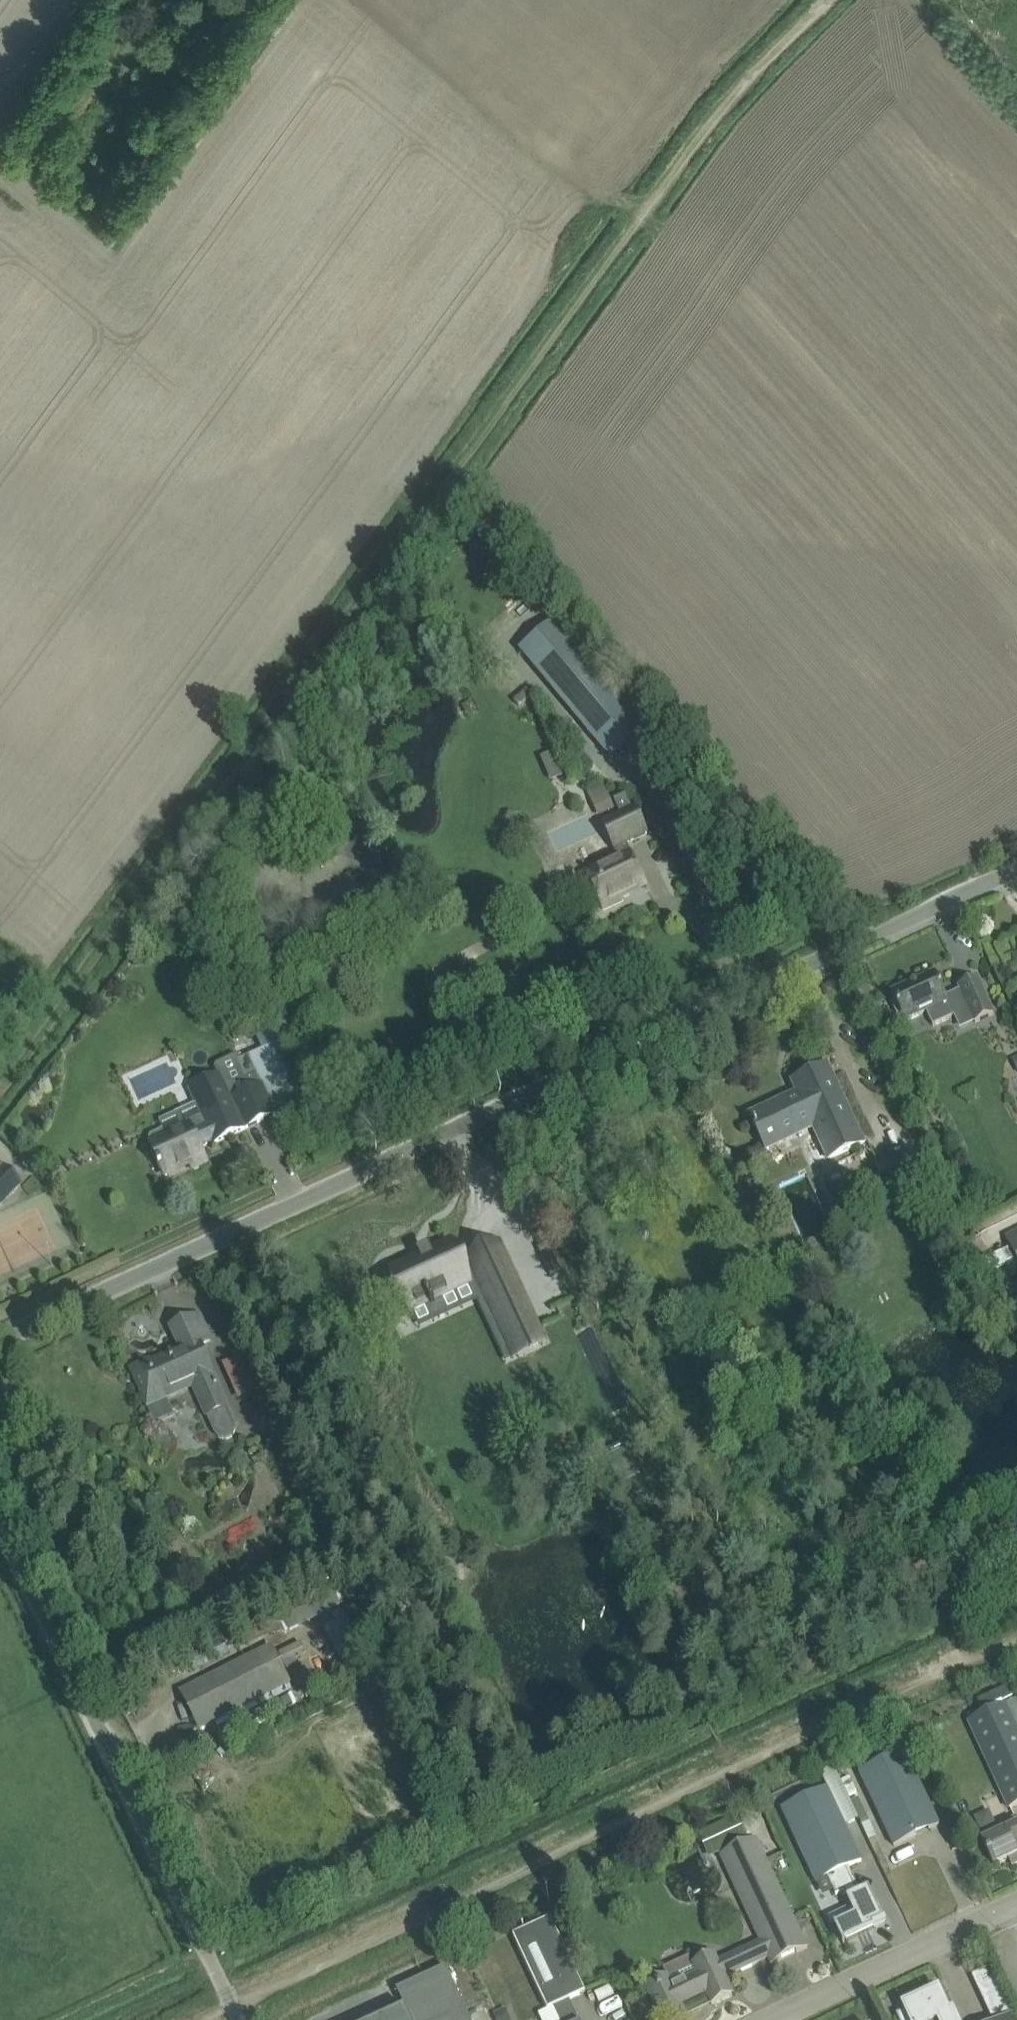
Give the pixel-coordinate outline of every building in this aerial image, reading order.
[(649,729),(557,619),(520,650),(612,759),(649,729)] [(584,789),(590,801),(608,793),(602,781),(584,789)] [(646,833),(635,809),(603,824),(620,859),(631,854),(625,842),(646,833)] [(644,882),(631,854),(620,859),(607,865),(606,863),(586,872),(603,909),(623,900),(622,898),(630,894),(628,890),(644,882)] [(935,973),(892,993),(895,1000),(892,1002),(897,1015),(901,1013),(905,1021),(926,1011),(933,1025),(955,1015),(953,1010),(967,1004),(975,1022),(994,1014),(977,977),(959,986),(961,989),(946,996),(935,973)] [(291,1014),(254,1031),(262,1048),(280,1040),(298,1031),(291,1014)] [(151,1135),(149,1139),(152,1144),(151,1144),(166,1175),(167,1174),(167,1173),(189,1162),(190,1164),(204,1158),(199,1147),(214,1140),(215,1142),(276,1114),(274,1111),(307,1096),(298,1077),(280,1040),(262,1048),(238,1059),(236,1055),(217,1064),(215,1068),(218,1076),(190,1089),(205,1120),(190,1127),(190,1126),(167,1137),(164,1132),(160,1131),(151,1135)] [(798,1093),(751,1114),(769,1153),(815,1132),(829,1163),(865,1147),(828,1066),(793,1082),(798,1093)] [(20,1184),(2,1167),(0,1169),(0,1204),(20,1184)] [(1006,1237),(1016,1259),(1016,1231),(1006,1237)] [(419,1256),(386,1272),(390,1282),(396,1280),(410,1310),(411,1309),(474,1280),(482,1298),(487,1296),(509,1342),(516,1357),(545,1344),(538,1328),(507,1262),(480,1274),(472,1256),(460,1261),(451,1242),(430,1252),(422,1255),(420,1251),(417,1252),(419,1256)] [(556,1257),(545,1262),(551,1276),(562,1271),(556,1257)] [(201,1390),(196,1392),(206,1416),(207,1415),(216,1434),(220,1438),(225,1439),(230,1438),(235,1434),(237,1429),(236,1424),(200,1344),(210,1340),(199,1316),(172,1328),(182,1350),(150,1364),(149,1361),(132,1368),(149,1405),(165,1398),(163,1395),(197,1380),(201,1390)] [(265,1411),(254,1415),(259,1426),(269,1422),(265,1411)] [(301,1641),(279,1650),(286,1667),(308,1658),(301,1641)] [(200,1728),(289,1683),(271,1647),(182,1692),(200,1728)] [(1016,1804),(1016,1729),(1005,1704),(969,1720),(1009,1808),(1016,1804)] [(894,1845),(939,1824),(905,1750),(859,1772),(894,1845)] [(828,1876),(846,1868),(862,1860),(828,1787),(783,1808),(817,1881),(828,1876)] [(999,1833),(996,1826),(979,1834),(994,1865),(1009,1858),(1012,1865),(1016,1862),(1016,1824),(999,1833)] [(760,1940),(768,1957),(771,1964),(807,1947),(757,1838),(721,1855),(760,1940)] [(851,1906),(828,1917),(832,1926),(835,1925),(843,1943),(845,1942),(874,1928),(873,1925),(884,1920),(869,1889),(859,1893),(846,1868),(828,1876),(836,1895),(844,1891),(848,1899),(851,1906)] [(570,1999),(586,1992),(551,1917),(513,1935),(548,2009),(553,2007),(559,2019),(580,2019),(570,1999)] [(760,1940),(718,1960),(715,1954),(693,1964),(696,1970),(671,1982),(668,1976),(646,1986),(662,2019),(680,2019),(687,2017),(684,2010),(709,1999),(712,2005),(734,1995),(726,1977),(768,1957),(760,1940)] [(468,2011),(448,1967),(398,1990),(407,2008),(412,2019),(449,2019),(468,2011)] [(939,1989),(904,2005),(906,2010),(897,2014),(899,2019),(957,2019),(953,2011),(950,2013),(939,1989)] [(407,2008),(381,2019),(412,2019),(407,2008)] [(505,2008),(493,2013),(496,2019),(511,2019),(505,2008)] [(468,2011),(449,2019),(472,2019),(468,2011)]
